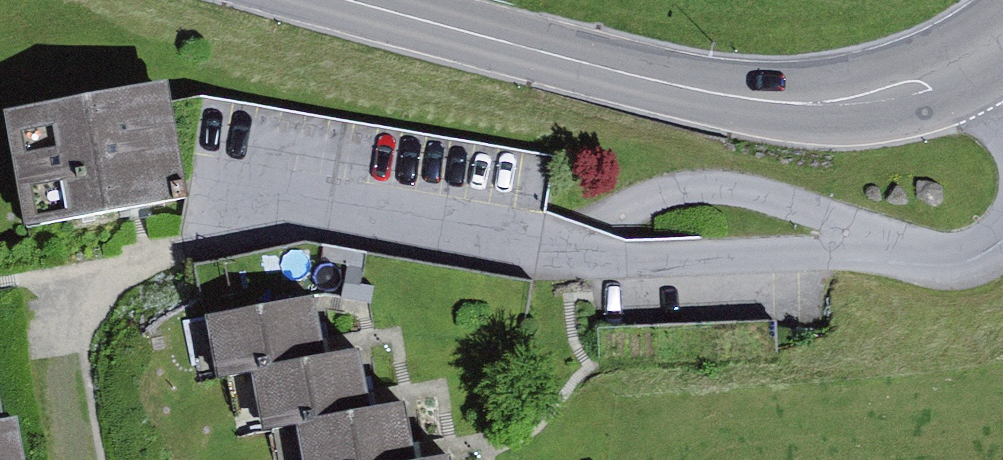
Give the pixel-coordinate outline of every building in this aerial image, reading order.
[(166,88),(5,117),(26,229),(136,209),(187,199),(166,88)] [(313,298),(206,319),(217,378),(250,370),(325,357),(323,346),(313,298)] [(325,357),(250,370),(261,432),(297,427),(370,414),(367,399),(359,351),(325,357)] [(297,427),(303,459),(415,459),(414,454),(406,408),(370,414),(297,427)] [(0,423),(0,459),(23,459),(17,421),(2,423),(0,423)]
